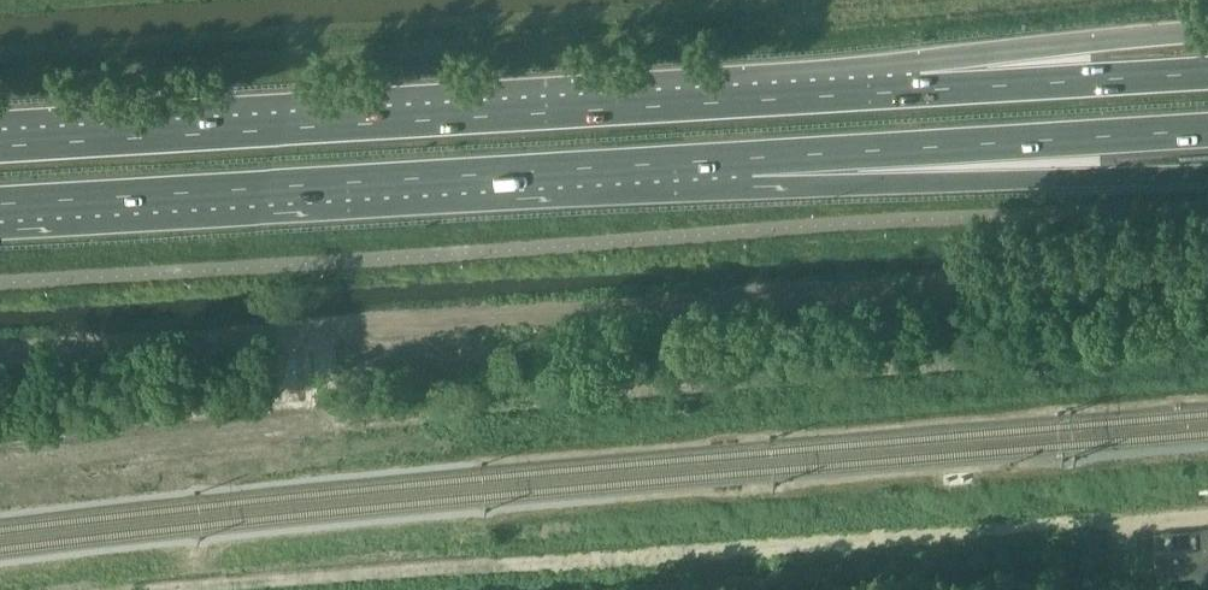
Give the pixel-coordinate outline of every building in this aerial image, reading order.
[(1158,576),(1207,573),(1207,529),(1201,530),(1203,547),(1156,551),(1158,576)]
